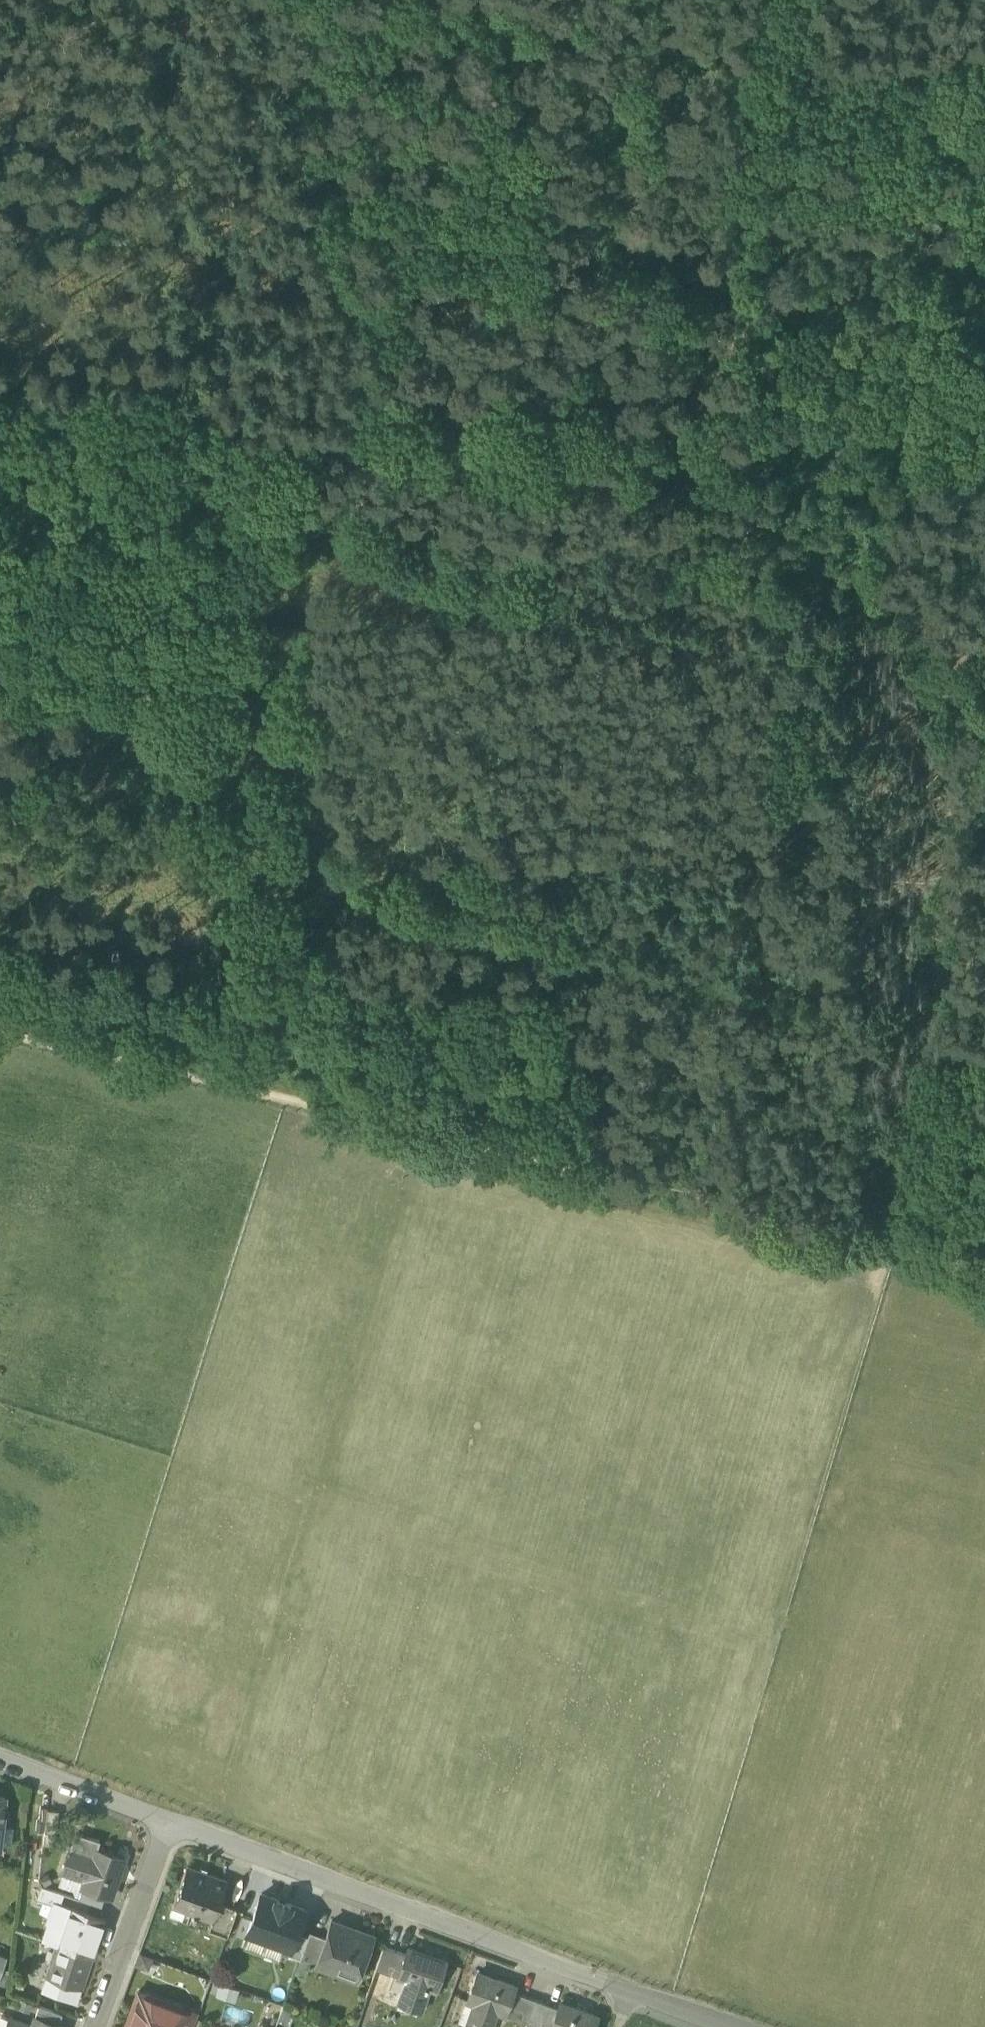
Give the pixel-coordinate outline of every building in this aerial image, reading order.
[(41,1848),(53,1849),(57,1812),(45,1811),(41,1848)] [(1,1824),(0,1831),(0,1844),(11,1845),(13,1825),(1,1824)] [(75,1831),(69,1848),(93,1857),(95,1849),(99,1839),(75,1831)] [(123,1859),(95,1849),(93,1857),(69,1848),(62,1870),(85,1878),(82,1886),(105,1894),(110,1895),(123,1859)] [(192,1913),(212,1920),(218,1902),(225,1882),(187,1868),(173,1906),(192,1913)] [(46,1900),(60,1904),(64,1893),(42,1885),(37,1899),(45,1902),(46,1900)] [(78,1898),(101,1905),(105,1894),(82,1886),(78,1898)] [(304,1908),(261,1892),(247,1931),(248,1931),(290,1946),(295,1932),(304,1908)] [(51,1994),(76,2002),(105,1919),(60,1904),(46,1900),(45,1902),(40,1920),(49,1923),(44,1940),(57,1944),(44,1986),(53,1989),(51,1994)] [(208,1931),(226,1937),(236,1909),(218,1902),(212,1920),(208,1931)] [(188,1923),(192,1913),(173,1906),(170,1916),(188,1923)] [(339,1973),(355,1979),(372,1933),(332,1919),(325,1938),(317,1961),(319,1958),(341,1966),(339,1973)] [(281,1952),(287,1954),(290,1946),(248,1931),(242,1946),(278,1959),(281,1952)] [(307,1936),(295,1932),(290,1946),(287,1954),(299,1958),(306,1939),(307,1936)] [(307,1936),(306,1939),(299,1958),(314,1964),(317,1961),(325,1938),(309,1932),(307,1936)] [(375,1969),(397,1977),(405,1954),(382,1947),(375,1969)] [(399,2003),(419,2010),(427,1988),(436,1991),(445,1963),(406,1949),(405,1954),(397,1977),(406,1980),(399,2003)] [(317,1961),(314,1964),(339,1973),(341,1966),(319,1958),(317,1961)] [(467,2026),(489,2026),(495,2012),(504,2016),(512,1993),(514,1988),(476,1974),(466,2002),(474,2004),(466,2026),(467,2026)] [(43,1991),(51,1994),(53,1989),(44,1986),(43,1991)] [(181,2006),(180,2006),(176,2017),(160,2012),(164,2000),(138,1991),(125,2026),(173,2026),(181,2006)] [(504,2016),(526,2024),(534,2001),(512,1993),(504,2016)] [(180,2006),(164,2000),(160,2012),(176,2017),(180,2006)] [(534,2001),(526,2024),(535,2026),(551,2026),(557,2010),(534,2001)] [(597,2017),(559,2003),(557,2010),(551,2026),(593,2026),(597,2017)] [(35,2017),(57,2026),(61,2014),(39,2006),(35,2017)] [(198,2012),(181,2006),(173,2026),(193,2026),(198,2012)] [(57,2026),(35,2017),(31,2026),(10,2018),(7,2026),(59,2026),(57,2026)]
